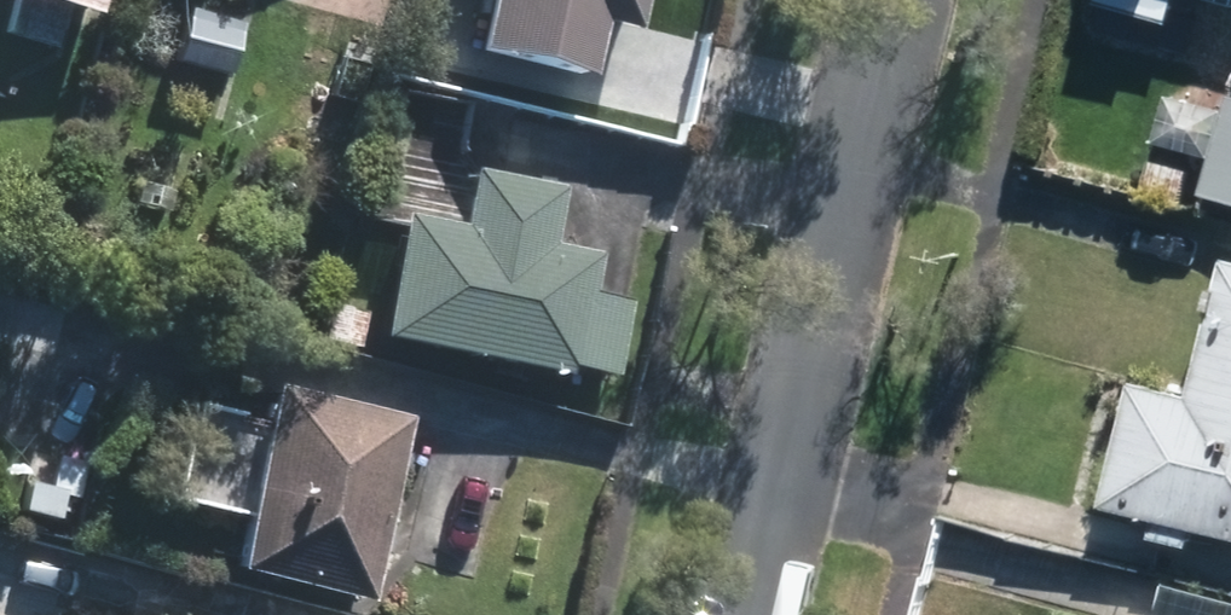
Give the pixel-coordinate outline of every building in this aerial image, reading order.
[(96,0),(8,0),(0,30),(52,45),(62,6),(93,14),(96,0)] [(469,47),(584,74),(597,21),(631,29),(638,0),(480,0),(469,47)] [(171,56),(221,71),(235,23),(185,10),(171,56)] [(1230,92),(1204,189),(1230,196),(1230,92)] [(548,240),(559,187),(468,169),(457,222),(400,210),(374,335),(563,373),(565,360),(615,370),(629,297),(588,289),(596,250),(548,240)] [(1201,391),(1142,376),(1111,502),(1166,515),(1161,534),(1199,543),(1203,525),(1230,532),(1230,269),(1201,391)] [(362,600),(407,414),(273,382),(228,567),(362,600)] [(1169,584),(1161,614),(1230,614),(1230,599),(1169,584)]
